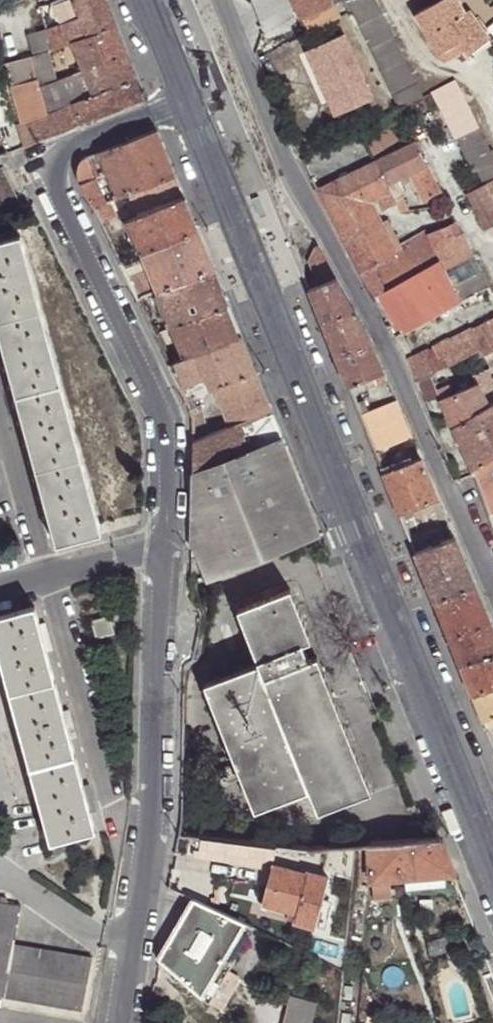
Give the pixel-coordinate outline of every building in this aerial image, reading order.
[(87,35),(73,0),(55,0),(51,1),(56,13),(60,23),(68,43),(73,41),(87,35)] [(114,25),(115,25),(107,6),(81,16),(74,0),(73,0),(87,35),(114,25)] [(107,6),(105,0),(74,0),(81,16),(107,6)] [(299,17),(331,0),(290,0),(299,17)] [(299,17),(307,32),(344,13),(337,0),(338,0),(331,0),(299,17)] [(424,98),(376,0),(351,0),(347,2),(399,110),(424,98)] [(437,50),(461,37),(466,45),(470,54),(492,41),(477,12),(475,14),(466,0),(435,0),(415,11),(437,50)] [(32,22),(43,18),(38,6),(28,9),(32,22)] [(32,22),(28,9),(14,14),(18,25),(32,22)] [(43,18),(46,27),(46,29),(60,23),(56,13),(43,18)] [(46,29),(53,49),(68,43),(60,23),(46,29)] [(84,70),(125,53),(114,25),(87,35),(73,41),(82,63),(84,70)] [(34,56),(47,51),(53,49),(46,29),(46,27),(27,33),(34,56)] [(461,37),(437,50),(442,59),(466,45),(461,37)] [(37,79),(39,86),(55,81),(47,51),(34,56),(30,57),(37,79)] [(73,106),(81,125),(144,99),(125,53),(84,70),(95,97),(73,106)] [(11,64),(16,85),(37,79),(30,57),(11,64)] [(35,140),(36,143),(81,125),(73,106),(95,97),(84,70),(79,72),(55,81),(39,86),(47,114),(28,122),(35,140)] [(28,120),(28,122),(47,114),(39,86),(37,79),(16,85),(14,87),(13,93),(22,122),(28,120)] [(492,223),(492,150),(455,79),(429,93),(478,184),(462,192),(482,229),(492,223)] [(399,110),(387,115),(394,131),(406,126),(399,110)] [(25,144),(35,140),(28,122),(28,120),(22,122),(18,124),(25,144)] [(128,193),(175,175),(156,130),(100,152),(108,172),(118,197),(128,193)] [(430,207),(444,200),(436,184),(435,182),(438,180),(435,173),(431,175),(414,142),(374,161),(386,184),(413,171),(430,207)] [(76,176),(81,184),(89,179),(95,178),(108,172),(100,152),(87,157),(81,162),(77,169),(76,176)] [(395,204),(386,184),(374,161),(316,190),(360,273),(394,253),(368,201),(365,195),(372,191),(375,198),(383,211),(395,204)] [(138,216),(184,197),(175,175),(128,193),(138,216)] [(81,184),(92,208),(105,203),(95,178),(89,179),(81,184)] [(365,195),(368,201),(375,198),(372,191),(365,195)] [(108,201),(115,217),(126,219),(116,197),(108,201)] [(128,221),(139,253),(196,229),(184,197),(138,216),(128,221)] [(438,221),(451,215),(444,200),(430,207),(438,221)] [(92,208),(102,229),(109,226),(108,221),(115,217),(108,201),(105,203),(92,208)] [(440,227),(454,221),(451,215),(438,221),(440,227)] [(450,268),(472,257),(454,221),(440,227),(425,235),(437,258),(442,267),(446,266),(450,268)] [(399,250),(417,239),(411,226),(390,237),(399,250)] [(139,253),(155,291),(211,268),(196,229),(139,253)] [(103,529),(23,234),(0,240),(0,327),(58,542),(103,529)] [(383,289),(437,258),(425,235),(417,239),(399,250),(400,255),(373,270),(383,289)] [(314,282),(316,287),(335,279),(316,245),(312,246),(311,248),(305,260),(308,268),(314,282)] [(400,255),(399,250),(394,253),(360,273),(373,298),(374,297),(372,294),(383,289),(373,270),(400,255)] [(459,300),(487,287),(472,257),(450,268),(446,266),(442,267),(459,300)] [(405,331),(459,300),(442,267),(437,258),(383,289),(372,294),(374,297),(389,324),(387,325),(392,338),(399,335),(405,346),(412,341),(405,331)] [(297,266),(305,286),(309,284),(304,270),(300,260),(297,266)] [(155,291),(169,327),(226,303),(211,268),(155,291)] [(316,287),(307,290),(345,386),(358,381),(362,390),(386,380),(365,332),(335,279),(316,287)] [(169,327),(182,360),(195,355),(239,336),(226,303),(169,327)] [(492,351),(492,316),(470,328),(470,327),(432,347),(436,356),(425,362),(430,374),(473,351),(477,358),(487,354),(492,351)] [(209,390),(213,388),(253,371),(239,336),(195,355),(204,377),(209,390)] [(412,384),(430,374),(425,362),(436,356),(432,347),(403,362),(412,384)] [(183,387),(204,377),(195,355),(182,360),(173,365),(183,387)] [(168,366),(184,400),(209,390),(204,377),(183,387),(173,365),(168,366)] [(213,388),(229,425),(269,409),(253,371),(213,388)] [(439,401),(430,374),(412,384),(423,408),(439,401)] [(358,381),(345,386),(349,395),(362,390),(358,381)] [(485,407),(475,384),(439,401),(451,427),(471,471),(473,476),(492,530),(492,402),(485,407)] [(190,417),(191,442),(229,425),(213,388),(209,390),(184,400),(190,417)] [(410,437),(395,402),(379,409),(394,444),(410,437)] [(357,417),(364,414),(361,406),(354,409),(357,417)] [(192,545),(306,500),(269,409),(229,425),(191,442),(190,545),(192,545)] [(394,444),(379,409),(364,414),(357,417),(372,452),(394,444)] [(436,499),(419,458),(392,468),(381,473),(398,515),(425,504),(436,499)] [(306,538),(319,532),(306,500),(192,545),(193,548),(205,579),(233,568),(232,567),(306,538)] [(425,504),(398,515),(403,526),(430,516),(425,504)] [(413,552),(426,548),(419,533),(407,537),(413,552)] [(474,586),(453,537),(426,548),(413,552),(433,602),(474,586)] [(489,621),(474,586),(433,602),(447,639),(489,621)] [(255,662),(305,642),(309,640),(288,590),(235,612),(255,662)] [(43,622),(38,605),(0,615),(0,647),(53,839),(98,827),(94,809),(87,783),(71,723),(63,696),(51,650),(43,622)] [(97,621),(102,638),(118,633),(113,616),(97,621)] [(489,621),(447,639),(459,665),(492,652),(492,630),(489,621)] [(49,622),(43,622),(51,650),(56,649),(49,622)] [(255,662),(306,790),(316,815),(343,804),(370,793),(315,657),(311,658),(305,642),(255,662)] [(459,665),(470,694),(492,685),(492,652),(459,665)] [(253,811),(306,790),(255,662),(202,683),(253,811)] [(470,694),(481,723),(488,720),(492,718),(492,685),(470,694)] [(69,695),(63,696),(71,723),(75,722),(69,695)] [(87,783),(94,809),(99,808),(92,782),(87,783)] [(343,804),(316,815),(319,821),(345,810),(343,804)] [(442,873),(455,872),(441,840),(427,841),(367,846),(372,900),(391,898),(390,879),(404,877),(442,873)] [(296,912),(294,918),(293,921),(314,926),(328,874),(306,868),(305,871),(272,862),(262,903),(288,909),(296,912)] [(442,873),(404,877),(406,889),(444,885),(442,873)] [(164,963),(222,991),(251,927),(192,899),(164,963)] [(23,906),(0,902),(0,996),(6,997),(10,972),(16,945),(23,906)] [(286,917),(294,918),(296,912),(288,909),(287,914),(286,917)] [(362,910),(351,909),(343,979),(351,980),(353,963),(355,964),(362,910)] [(89,984),(93,959),(16,945),(10,972),(89,984)] [(283,985),(295,988),(300,971),(288,967),(283,985)] [(84,1010),(89,984),(10,972),(6,997),(84,1010)] [(316,999),(289,993),(281,1022),(310,1022),(316,999)] [(351,1003),(340,1002),(338,1022),(349,1022),(351,1003)]
